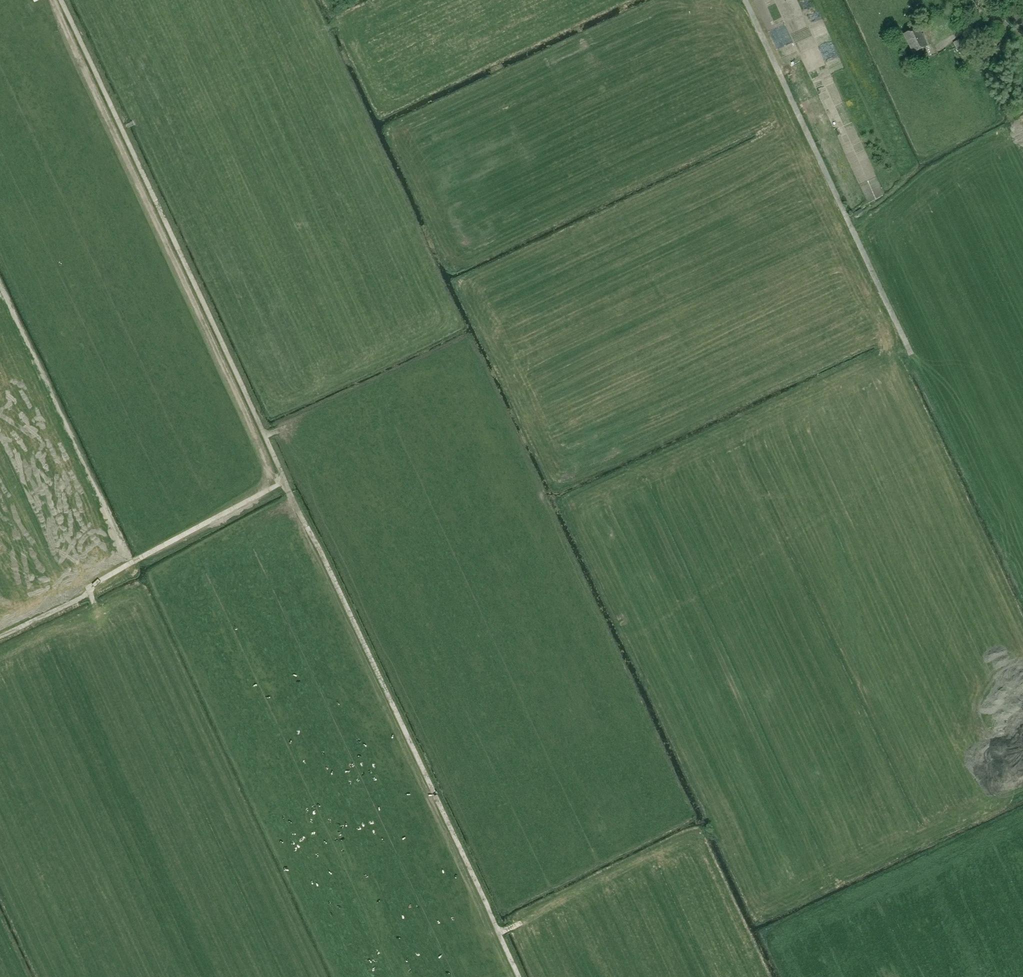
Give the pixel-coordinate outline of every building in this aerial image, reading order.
[(812,12),(820,9),(817,0),(808,0),(812,12)] [(1022,15),(1022,14),(1022,12),(1016,5),(1003,19),(1011,27),(1022,15)] [(1011,27),(1022,38),(1022,15),(1011,27)] [(919,63),(929,58),(924,47),(927,45),(918,27),(903,34),(913,53),(913,52),(919,63)] [(953,42),(962,58),(971,53),(965,42),(963,43),(960,38),(953,42)]
